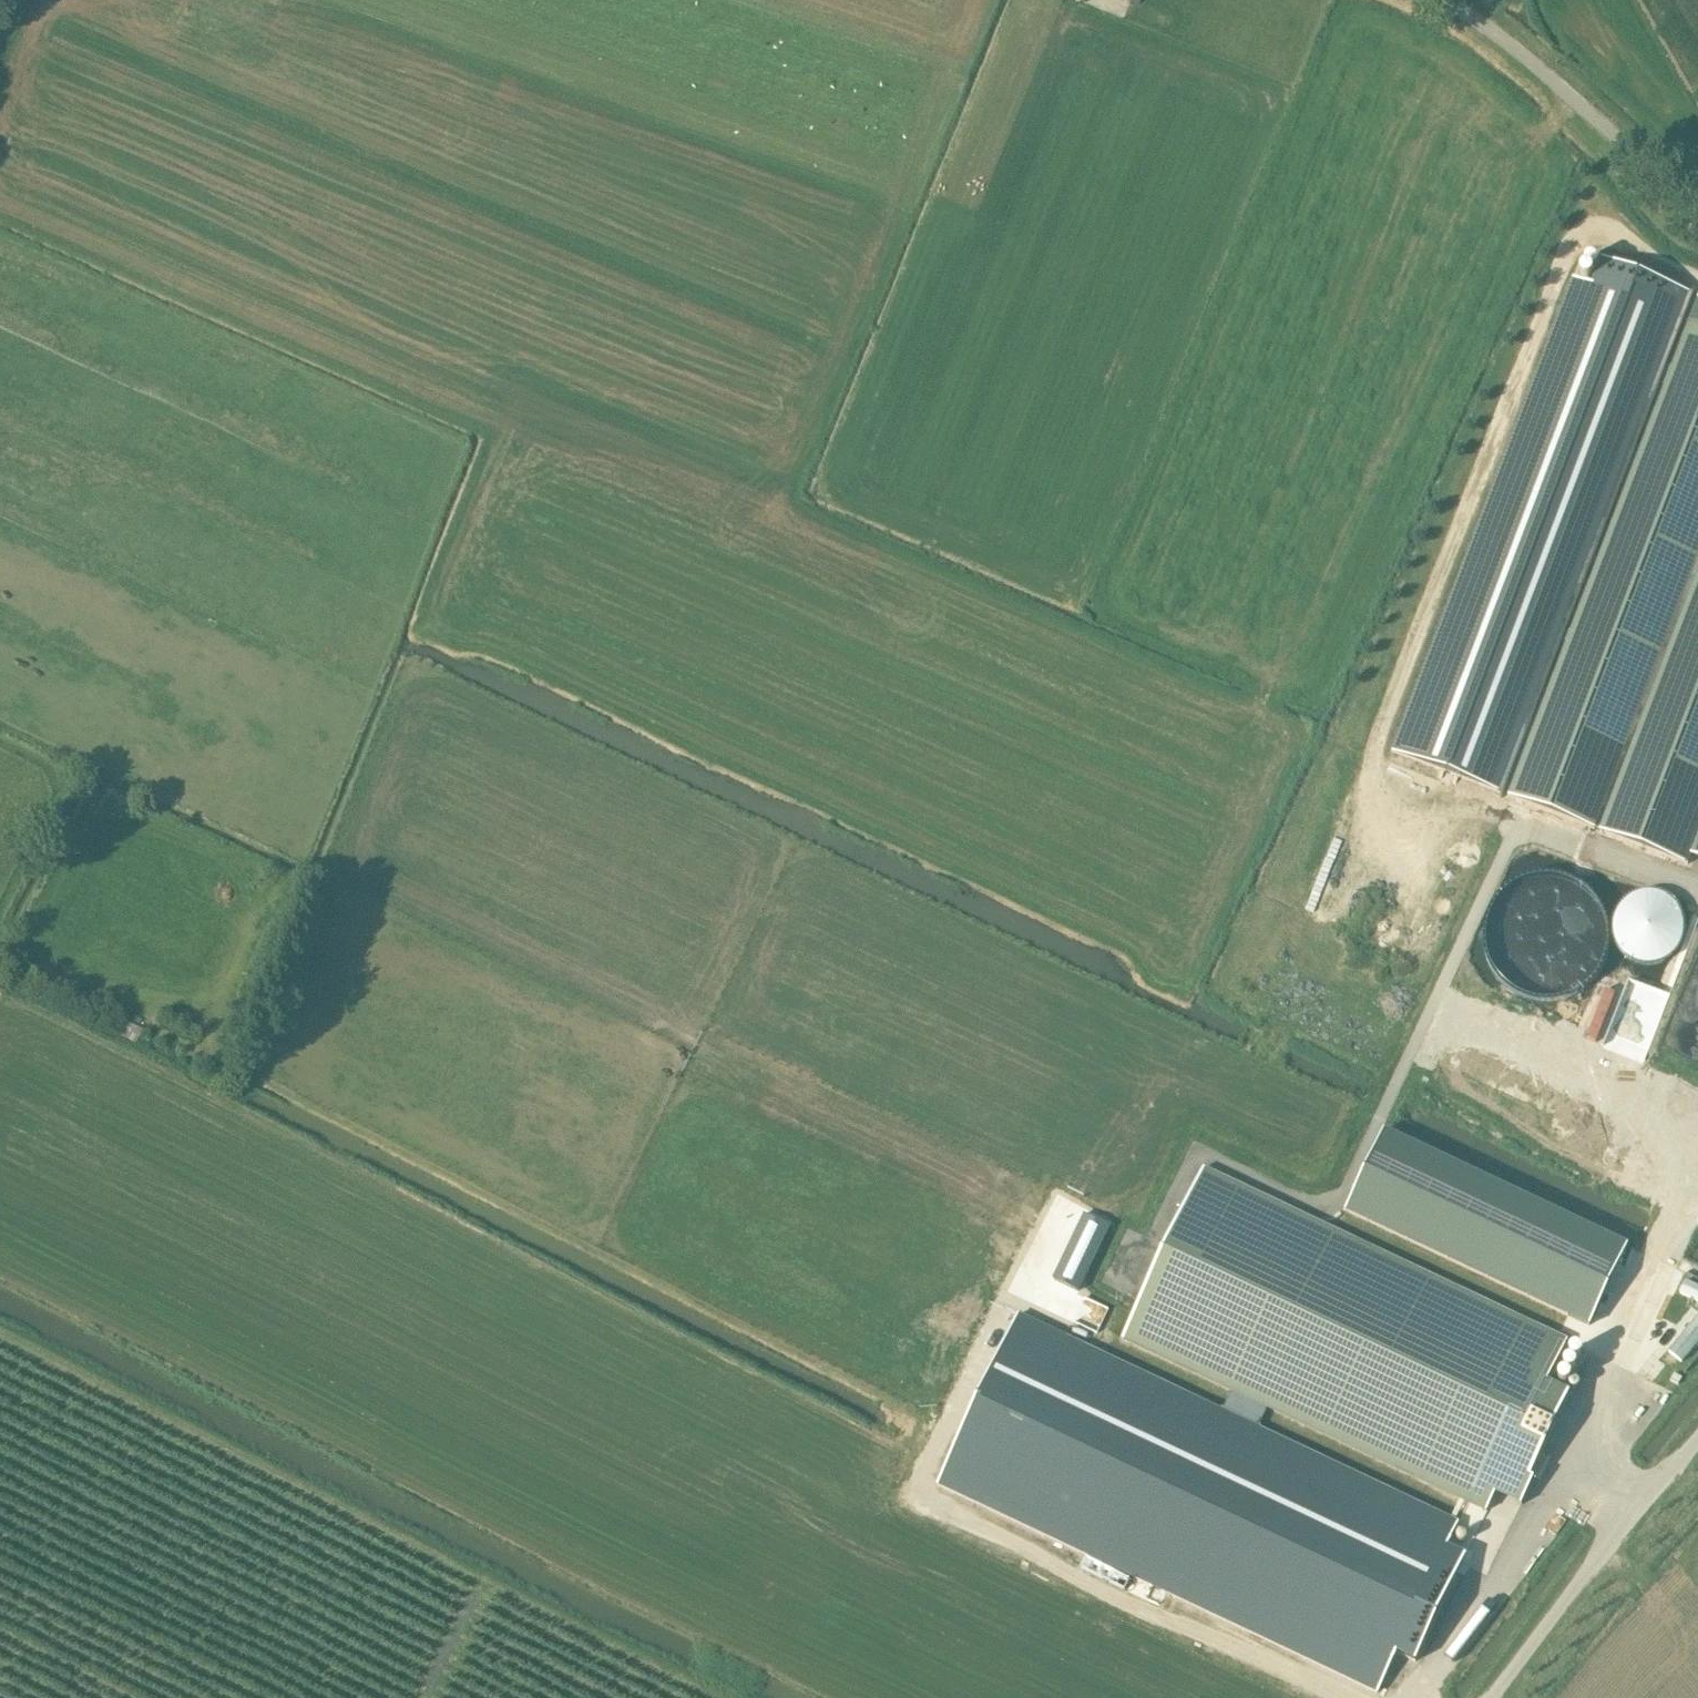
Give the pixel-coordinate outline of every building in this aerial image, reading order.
[(1593,285),(1573,278),(1393,752),(1503,794),(1666,367),(1694,295),(1602,260),(1593,285)] [(1509,796),(1686,862),(1691,848),(1697,851),(1697,300),(1671,369),(1509,796)] [(1625,1244),(1384,1130),(1346,1211),(1587,1325),(1625,1244)] [(1124,1339),(1236,1392),(1487,1511),(1507,1467),(1530,1478),(1569,1394),(1547,1384),(1567,1340),(1204,1168),(1124,1339)] [(1076,1230),(1102,1242),(1110,1226),(1084,1214),(1076,1230)] [(1682,1293),(1697,1301),(1697,1283),(1690,1279),(1682,1293)] [(935,1482),(1388,1697),(1397,1697),(1415,1661),(1440,1673),(1483,1583),(1458,1571),(1477,1531),(1016,1311),(935,1482)] [(1670,1348),(1682,1359),(1697,1339),(1697,1313),(1670,1348)]
